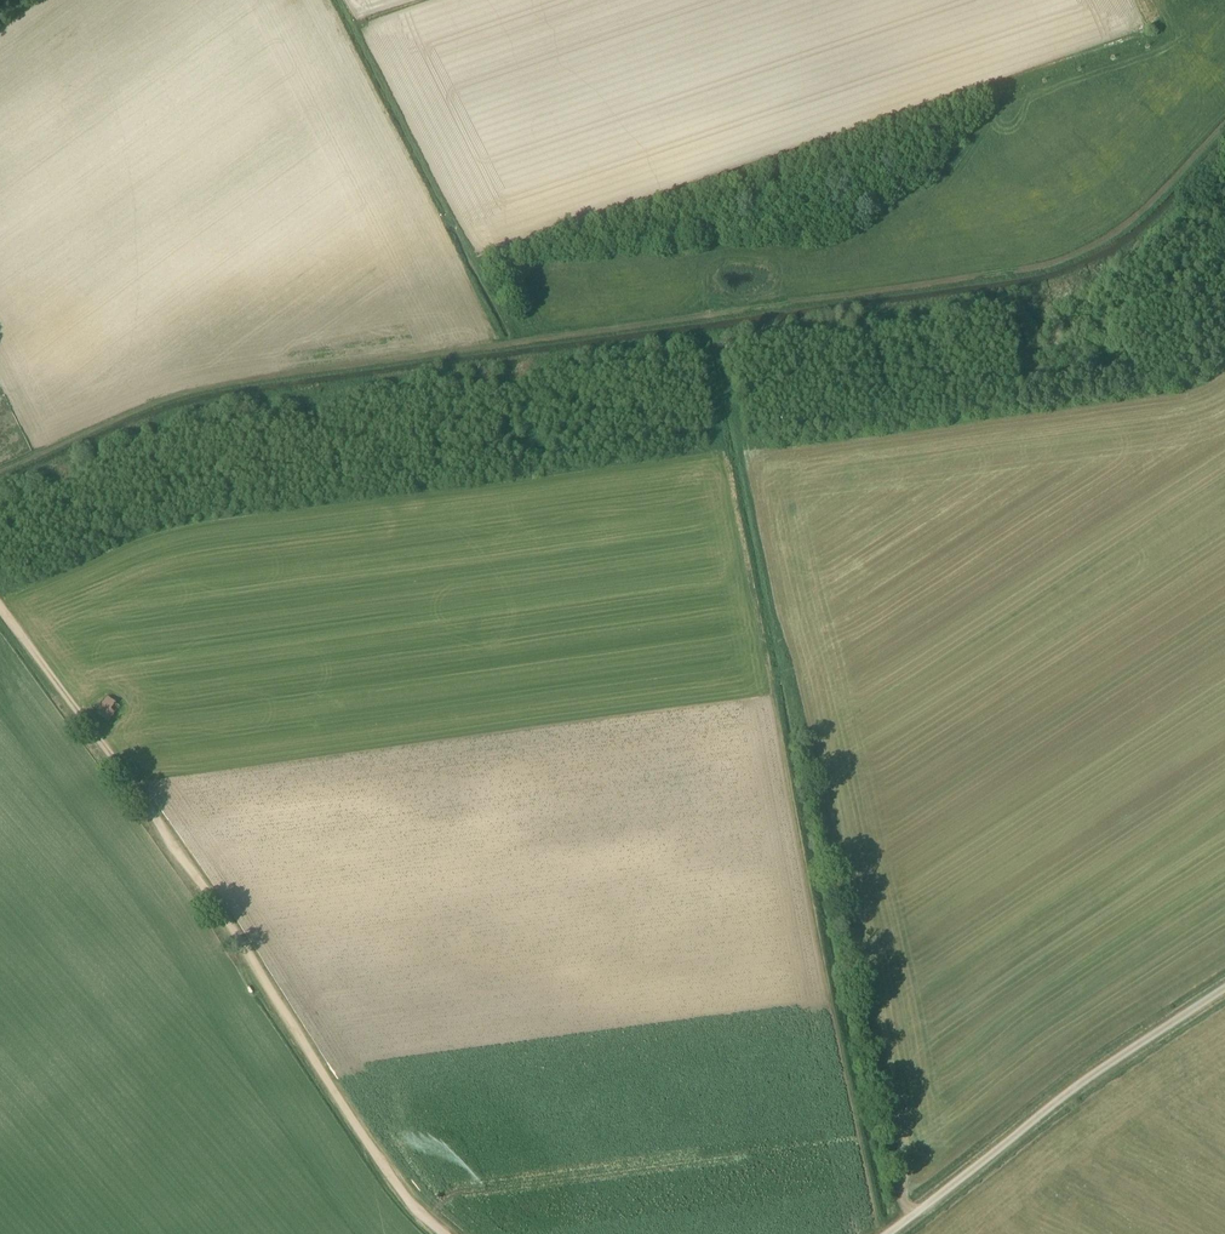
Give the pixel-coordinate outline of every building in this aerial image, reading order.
[(108,696),(97,713),(111,722),(122,705),(108,696)]
